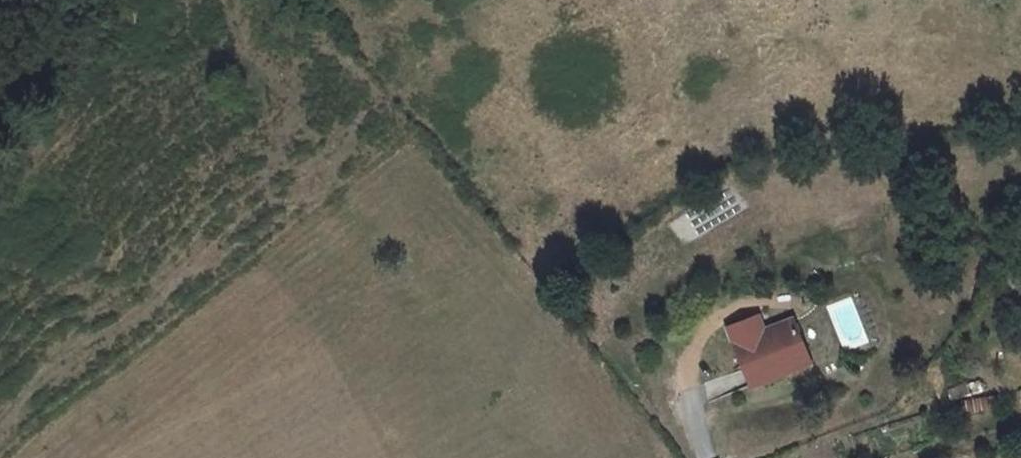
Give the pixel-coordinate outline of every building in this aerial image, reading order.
[(771,330),(746,341),(770,398),(835,371),(817,329),(777,346),(771,330)]
